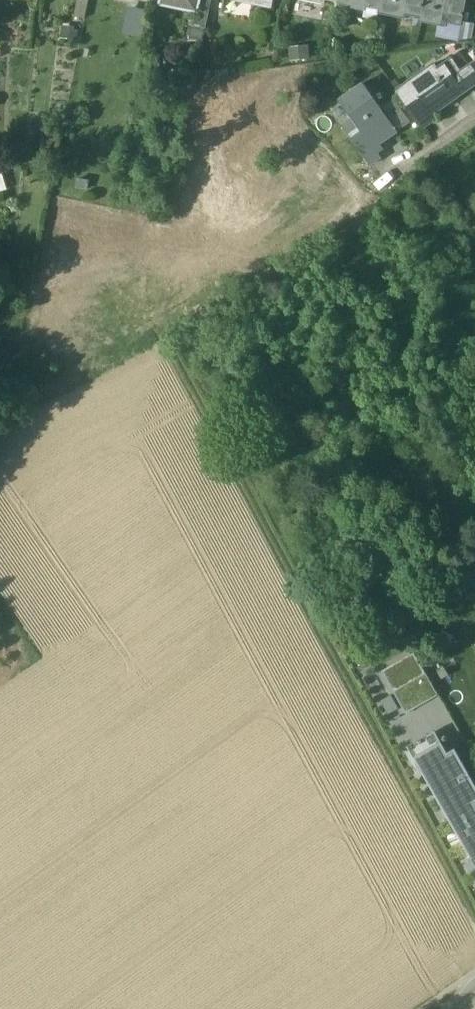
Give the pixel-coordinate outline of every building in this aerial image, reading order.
[(160,3),(194,10),(196,10),(198,0),(161,0),(160,3)] [(196,10),(194,10),(191,25),(205,28),(211,0),(198,0),(196,10)] [(338,3),(337,6),(364,11),(364,7),(379,10),(381,0),(339,0),(338,3)] [(379,10),(378,14),(404,19),(405,15),(420,18),(423,0),(381,0),(379,10)] [(420,18),(419,22),(445,27),(445,23),(461,26),(465,0),(423,0),(420,18)] [(147,36),(153,9),(133,5),(127,32),(147,36)] [(450,58),(436,68),(432,63),(397,89),(424,127),(436,119),(433,114),(474,84),(474,73),(469,64),(459,71),(450,58)] [(397,131),(363,82),(338,100),(351,118),(341,125),(370,165),(382,157),(374,147),(397,131)] [(384,669),(396,690),(422,676),(411,655),(384,669)] [(396,690),(407,711),(434,697),(422,676),(396,690)] [(408,747),(474,867),(474,784),(456,749),(448,754),(435,732),(408,747)]
